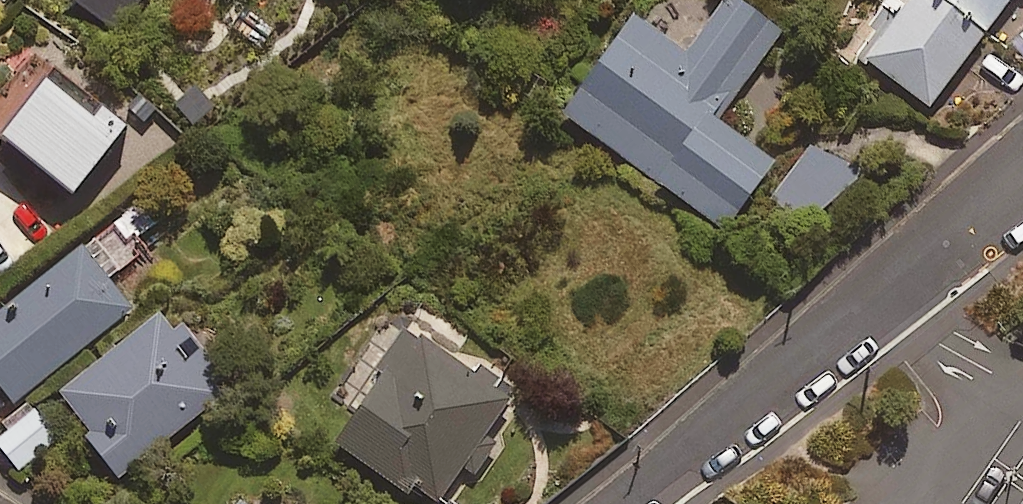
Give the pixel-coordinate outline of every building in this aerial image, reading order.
[(117,28),(136,0),(77,0),(117,28)] [(864,31),(872,37),(855,57),(923,114),(983,42),(933,0),(890,0),(864,31)] [(983,42),(1018,0),(933,0),(983,42)] [(779,38),(727,2),(685,61),(633,25),(565,122),(725,234),(772,168),(716,128),(779,38)] [(1000,35),(1022,55),(1022,9),(1000,35)] [(89,130),(45,94),(0,149),(0,150),(69,207),(125,139),(99,118),(89,130)] [(853,180),(819,147),(769,199),(804,232),(853,180)] [(128,316),(108,289),(141,263),(113,228),(0,317),(0,395),(11,409),(128,316)] [(115,486),(225,400),(213,384),(223,376),(184,326),(170,338),(160,325),(54,408),(115,486)] [(464,476),(477,485),(502,447),(489,438),(516,398),(414,329),(336,445),(425,503),(444,503),(464,476)] [(30,417),(0,444),(0,458),(18,477),(55,443),(30,417)]
